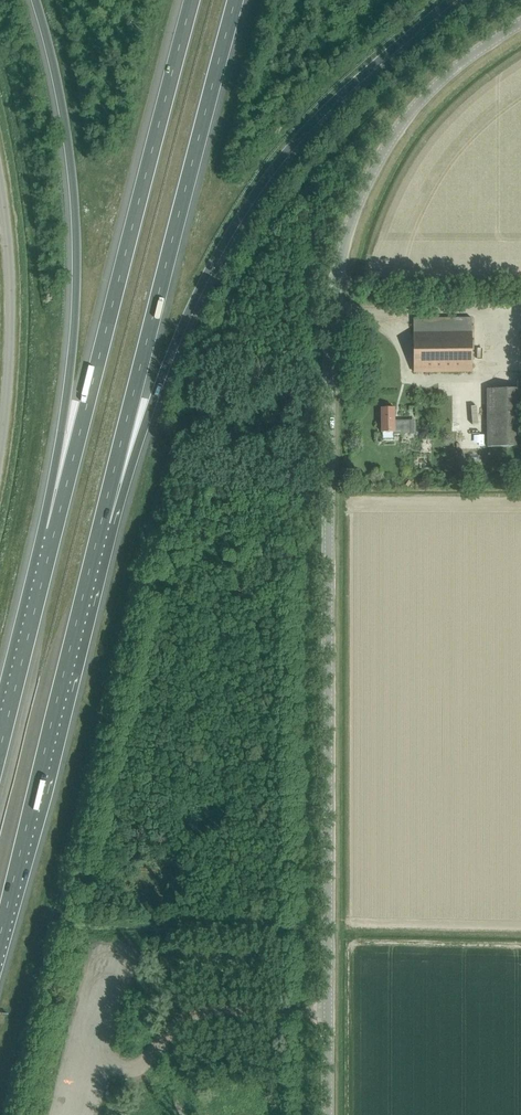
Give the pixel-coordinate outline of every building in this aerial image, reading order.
[(472,372),(472,332),(472,318),(413,318),(414,332),(414,372),(472,372)] [(487,389),(487,447),(520,447),(520,389),(487,389)] [(410,420),(404,420),(395,420),(395,408),(381,408),(382,432),(395,432),(395,435),(410,434),(410,420)]
